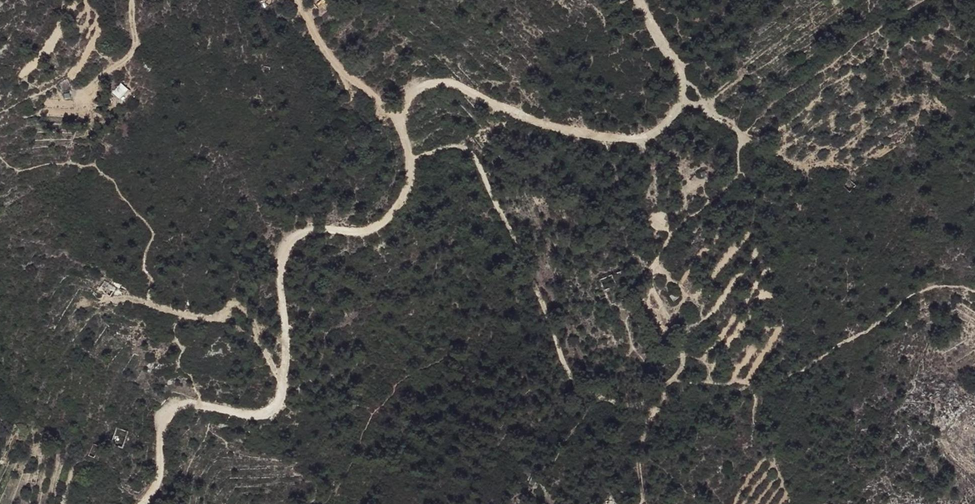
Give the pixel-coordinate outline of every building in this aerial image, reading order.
[(263,63),(259,71),(270,76),(271,66),(263,63)] [(852,175),(842,186),(849,191),(855,185),(853,184),(857,178),(852,175)]
